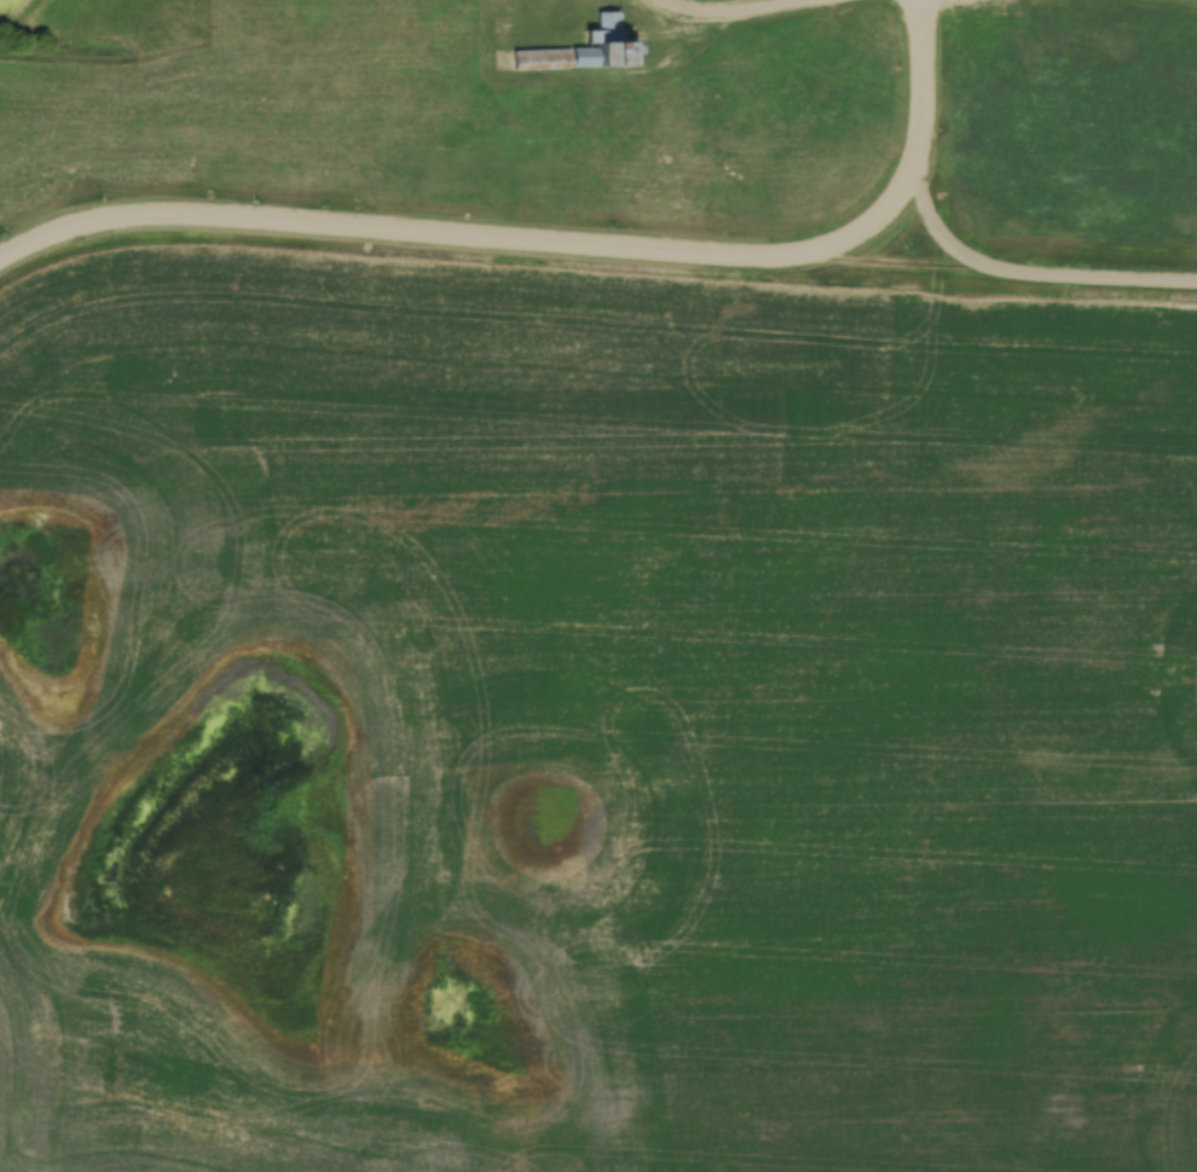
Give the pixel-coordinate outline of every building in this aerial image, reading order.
[(594,67),(594,48),(512,50),(513,70),(594,67)]
